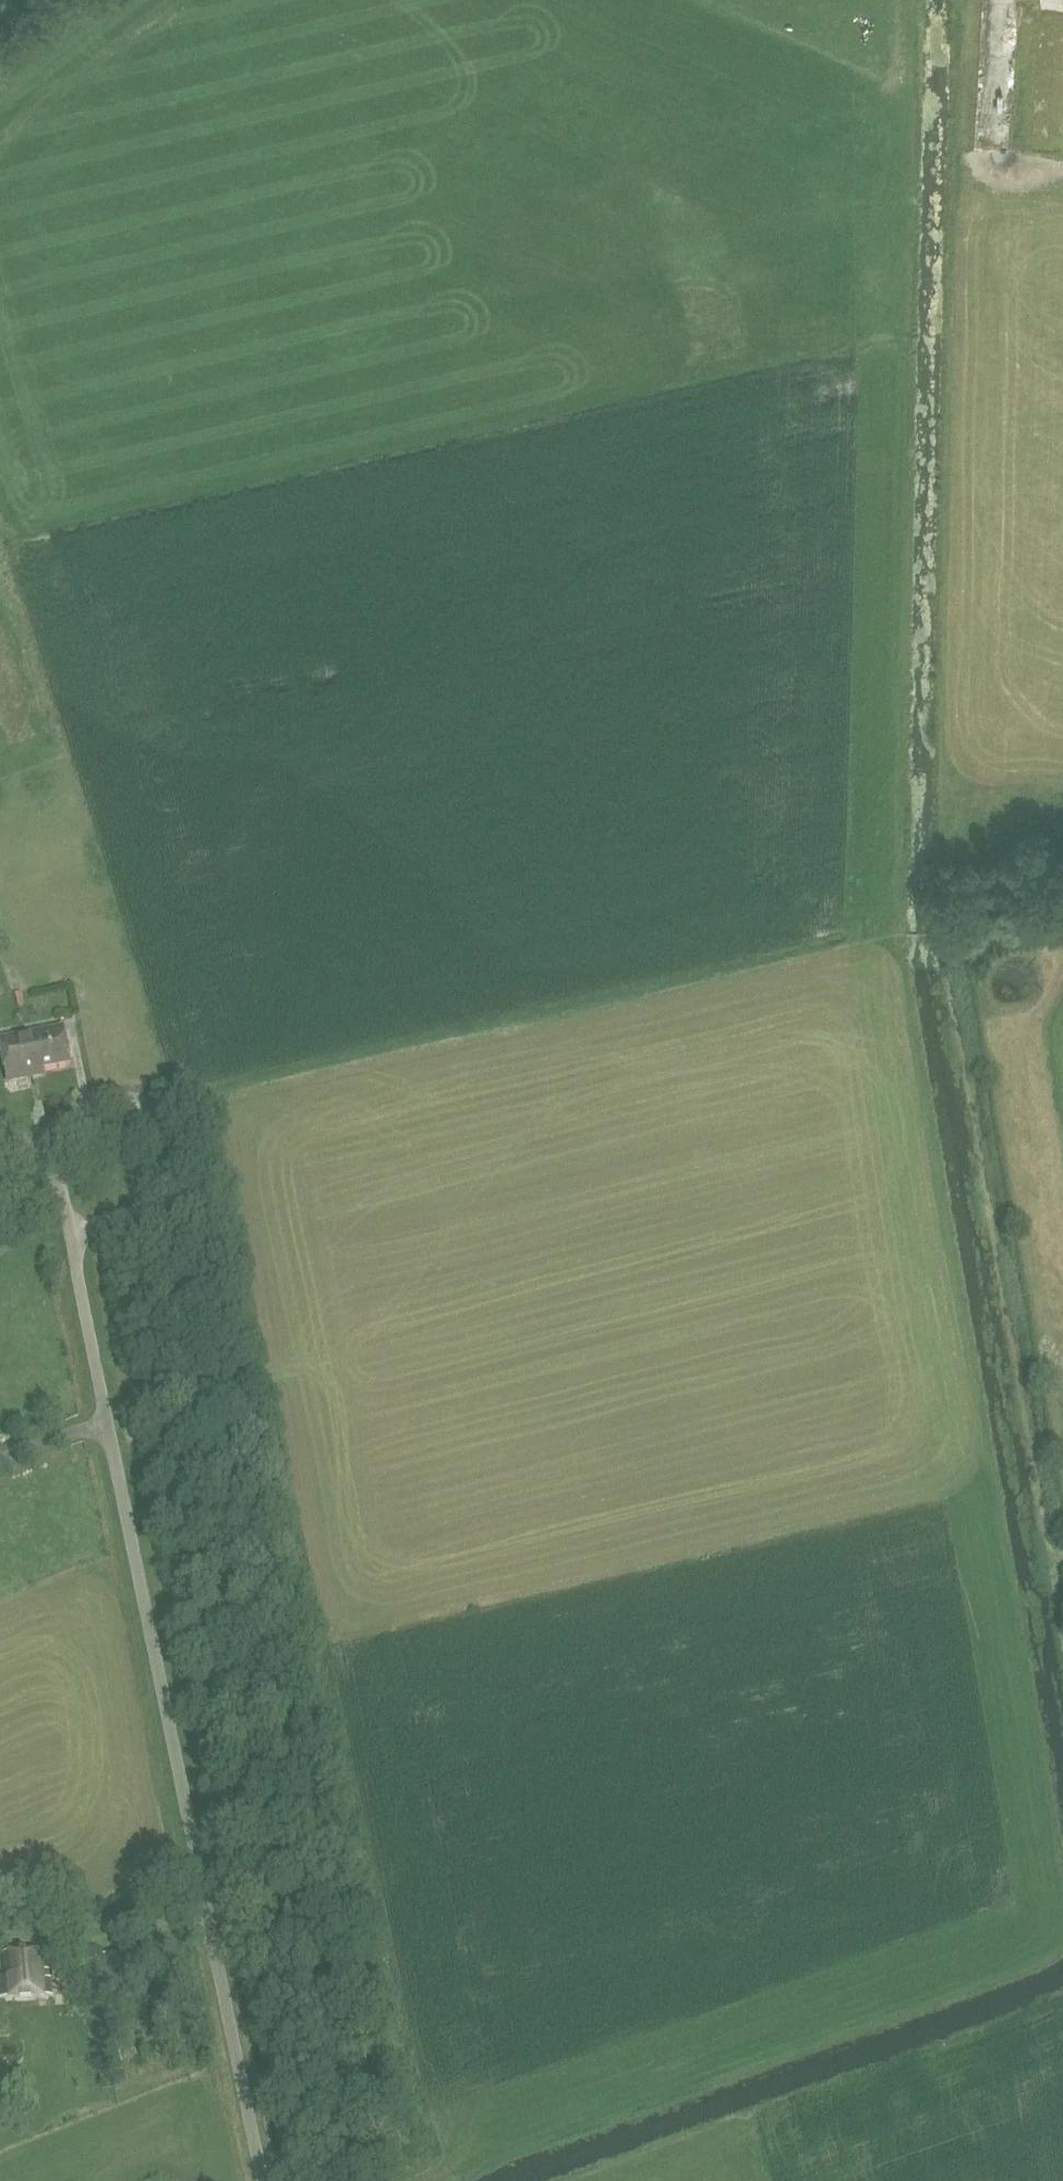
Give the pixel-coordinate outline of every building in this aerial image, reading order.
[(1020,110),(1017,77),(1005,77),(1008,111),(1020,110)] [(2,1041),(9,1082),(34,1078),(33,1072),(72,1065),(65,1029),(2,1041)] [(5,1977),(0,1978),(0,1995),(0,1999),(52,1995),(49,1950),(3,1953),(5,1977)]
